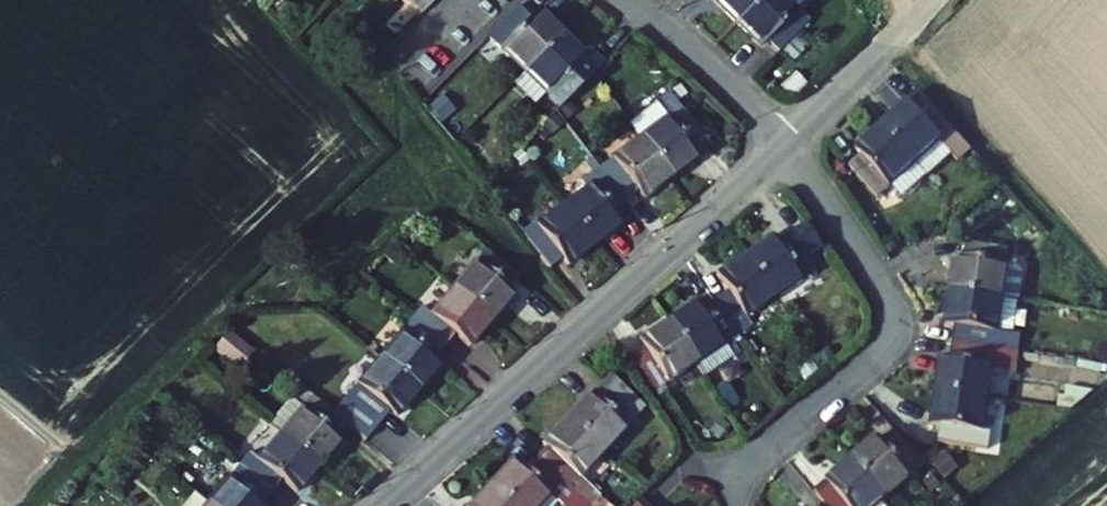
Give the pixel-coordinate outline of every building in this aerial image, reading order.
[(498,24),(534,62),(570,27),(544,1),(537,7),(531,0),(523,0),(498,24)] [(743,19),(763,0),(724,0),(743,19)] [(743,19),(764,42),(771,36),(781,47),(812,18),(803,8),(812,0),(763,0),(743,19)] [(592,50),(570,27),(534,62),(558,84),(569,96),(610,57),(597,45),(592,50)] [(534,62),(521,74),(545,97),(558,84),(534,62)] [(680,109),(653,127),(682,167),(721,139),(683,85),(670,94),(680,109)] [(918,94),(891,116),(933,168),(971,138),(933,92),(922,100),(918,94)] [(670,94),(643,112),(653,127),(680,109),(670,94)] [(868,145),(843,165),(869,198),(895,178),(905,191),(933,168),(891,116),(863,138),(868,145)] [(653,127),(611,156),(635,190),(648,181),(652,187),(682,167),(653,127)] [(604,173),(576,192),(605,235),(634,215),(622,198),(635,190),(611,156),(599,165),(604,173)] [(576,192),(534,222),(558,257),(572,248),(576,254),(605,235),(576,192)] [(787,233),(757,251),(782,293),(826,266),(806,232),(791,240),(787,233)] [(455,276),(494,307),(515,281),(509,276),(518,265),(486,239),(455,276)] [(979,257),(972,289),(1038,304),(1044,276),(1040,270),(1029,268),(1032,252),(990,243),(987,259),(979,257)] [(736,285),(723,293),(746,330),(759,322),(752,311),(782,293),(757,251),(726,269),(736,285)] [(458,322),(472,334),(494,307),(455,276),(434,301),(426,295),(415,308),(447,335),(458,322)] [(973,324),(970,339),(1028,352),(1038,304),(972,289),(965,322),(973,324)] [(707,294),(678,311),(705,355),(735,337),(746,330),(723,293),(711,301),(707,294)] [(384,346),(424,379),(445,353),(437,346),(447,335),(415,308),(384,346)] [(652,337),(639,345),(662,381),(705,355),(678,311),(648,330),(652,337)] [(238,372),(253,355),(228,334),(214,350),(238,372)] [(735,337),(705,355),(718,377),(749,359),(735,337)] [(959,352),(951,386),(1002,396),(1009,364),(1025,367),(1028,352),(970,339),(966,354),(959,352)] [(348,414),(366,429),(393,399),(401,406),(424,379),(384,346),(336,403),(348,414)] [(596,381),(573,405),(609,440),(652,395),(621,367),(602,387),(596,381)] [(305,375),(272,412),(285,423),(317,386),(305,375)] [(317,386),(285,423),(324,457),(346,431),(338,424),(348,414),(336,403),(317,386)] [(951,386),(943,425),(951,427),(948,442),(990,451),(1002,396),(951,386)] [(556,437),(545,449),(574,477),(585,465),(609,440),(573,405),(549,430),(556,437)] [(241,456),(275,485),(288,471),(301,483),(324,457),(285,423),(260,451),(252,444),(241,456)] [(893,428),(866,451),(898,489),(937,457),(911,425),(899,435),(893,428)] [(346,431),(324,457),(330,462),(352,437),(346,431)] [(495,476),(527,505),(538,505),(558,484),(563,489),(574,477),(545,449),(533,461),(521,449),(495,476)] [(841,496),(850,505),(878,505),(898,489),(866,451),(841,471),(843,474),(831,484),(841,496)] [(225,505),(267,505),(271,501),(266,496),(275,485),(241,456),(210,493),(225,505)] [(574,477),(606,505),(607,505),(617,495),(585,465),(574,477)] [(479,505),(527,505),(495,476),(473,499),(480,505),(479,505)] [(210,493),(191,477),(167,505),(225,505),(210,493)] [(574,477),(563,489),(582,505),(606,505),(574,477)] [(819,505),(850,505),(841,496),(830,505),(825,500),(819,505)]
